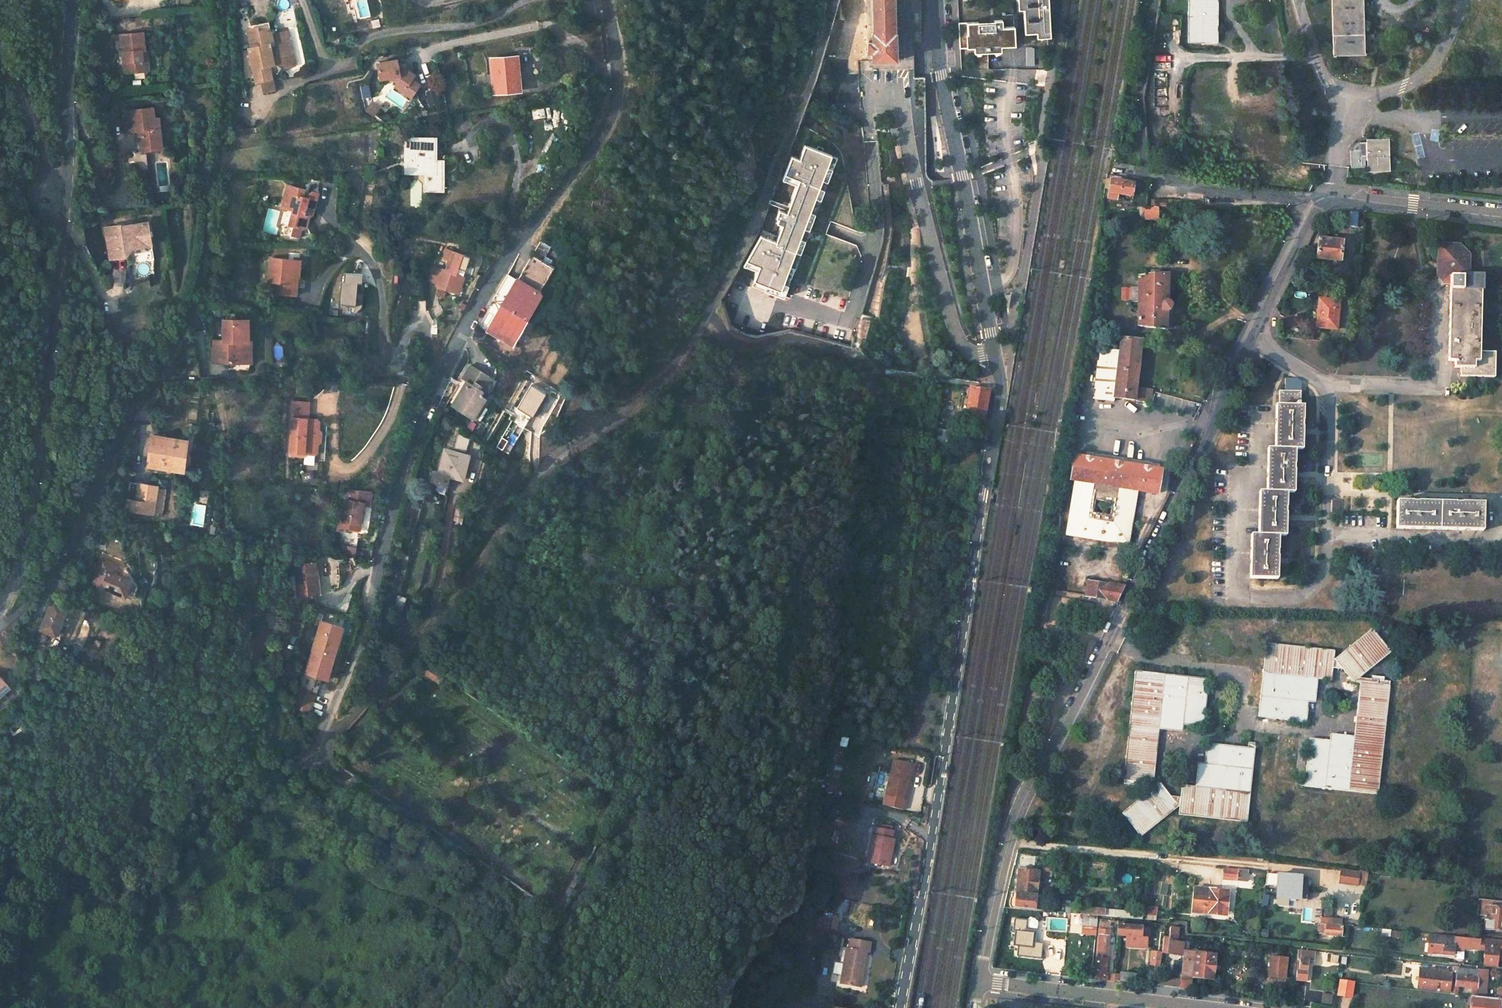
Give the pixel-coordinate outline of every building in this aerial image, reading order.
[(369,16),(365,0),(353,0),(358,19),(369,16)] [(872,41),(867,41),(867,51),(873,52),(873,60),(895,59),(895,33),(893,33),(888,34),(887,0),(872,0),(872,41)] [(1022,34),(1035,34),(1048,33),(1046,0),(1021,0),(1022,34)] [(1187,44),(1218,44),(1218,0),(1188,0),(1187,44)] [(1332,55),(1363,54),(1362,0),(1331,0),(1332,55)] [(1002,19),(958,22),(959,47),(973,47),(987,46),(991,46),(1000,45),(1015,45),(1014,26),(1002,26),(1002,19)] [(262,67),(267,66),(274,70),(281,69),(279,58),(286,57),(284,42),(281,43),(279,34),(266,36),(265,26),(243,30),(246,45),(242,46),(249,83),(253,82),(265,80),(264,76),(262,67)] [(143,32),(120,34),(124,73),(143,71),(141,51),(145,50),(143,32)] [(1033,66),(1033,47),(1025,47),(1025,66),(1033,66)] [(518,56),(490,59),(493,93),(521,91),(518,56)] [(396,60),(377,64),(380,80),(390,78),(396,83),(405,89),(414,76),(397,65),(396,60)] [(274,70),(267,66),(262,67),(264,76),(271,74),(274,70)] [(256,95),(268,92),(265,80),(253,82),(256,95)] [(405,89),(396,83),(394,86),(411,97),(419,85),(411,80),(405,89)] [(440,101),(436,89),(427,92),(431,104),(440,101)] [(380,106),(373,102),(369,109),(376,113),(380,106)] [(153,108),(123,112),(123,116),(136,115),(138,131),(140,150),(162,148),(158,118),(155,118),(153,108)] [(530,111),(532,119),(542,117),(541,109),(530,111)] [(136,115),(123,116),(125,133),(138,131),(136,115)] [(1115,127),(1111,145),(1120,147),(1121,138),(1123,129),(1115,127)] [(1123,129),(1121,138),(1129,140),(1131,130),(1123,129)] [(435,138),(409,138),(409,154),(406,154),(406,170),(428,170),(428,187),(442,188),(443,164),(443,163),(435,163),(435,138)] [(438,138),(435,138),(435,163),(443,163),(444,163),(438,138)] [(1366,168),(1377,168),(1377,171),(1389,171),(1388,139),(1365,139),(1366,142),(1357,142),(1357,145),(1353,149),(1353,151),(1348,152),(1349,166),(1363,166),(1363,161),(1366,160),(1366,168)] [(779,291),(830,155),(804,145),(798,159),(790,156),(783,175),(797,180),(795,185),(785,213),(777,210),(772,223),(780,226),(774,241),(759,235),(741,265),(756,271),(753,281),(779,291)] [(145,152),(128,154),(130,172),(147,170),(145,152)] [(782,297),(835,157),(830,155),(779,291),(753,281),(751,285),(782,297)] [(795,185),(797,180),(783,175),(781,179),(795,185)] [(1110,180),(1107,198),(1116,200),(1117,194),(1131,196),(1134,184),(1110,180)] [(290,183),(282,205),(293,209),(287,224),(290,225),(288,232),(295,235),(298,227),(303,225),(306,217),(310,215),(318,193),(290,183)] [(1139,210),(1140,219),(1158,218),(1158,206),(1152,206),(1139,207),(1139,210)] [(1349,211),(1348,226),(1356,227),(1358,212),(1349,211)] [(123,224),(107,227),(112,259),(127,256),(126,250),(130,250),(133,246),(135,248),(154,245),(150,221),(123,225),(123,224)] [(1318,239),(1316,259),(1341,261),(1343,241),(1318,239)] [(126,250),(127,256),(135,248),(133,246),(130,250),(126,250)] [(1437,273),(1446,282),(1450,282),(1449,290),(1448,360),(1454,361),(1454,367),(1460,367),(1460,376),(1494,377),(1495,352),(1480,352),(1481,290),(1482,290),(1483,276),(1468,275),(1468,255),(1460,246),(1438,246),(1437,273)] [(1468,246),(1464,246),(1460,246),(1468,255),(1468,251),(1468,246)] [(447,262),(444,272),(440,271),(438,281),(436,286),(457,292),(464,271),(456,268),(461,254),(445,249),(441,260),(447,262)] [(507,275),(478,326),(510,344),(522,323),(526,325),(533,312),(529,310),(554,266),(533,254),(518,280),(508,274),(507,275)] [(291,293),(291,276),(292,276),(292,259),(263,260),(264,283),(272,283),(273,294),(291,293)] [(1296,267),(1292,275),(1297,278),(1299,279),(1303,271),(1296,267)] [(356,305),(356,274),(339,274),(339,305),(356,305)] [(1139,277),(1137,326),(1167,330),(1167,311),(1168,311),(1169,311),(1169,310),(1170,310),(1170,309),(1170,308),(1171,308),(1171,307),(1171,306),(1170,305),(1170,304),(1169,303),(1167,303),(1168,275),(1139,277)] [(1292,275),(1289,281),(1295,284),(1297,278),(1292,275)] [(1131,300),(1131,288),(1122,288),(1122,300),(1131,300)] [(539,292),(529,310),(533,312),(543,295),(539,292)] [(1318,299),(1316,327),(1336,329),(1339,301),(1318,299)] [(248,320),(223,320),(223,341),(210,341),(211,363),(246,362),(246,341),(248,341),(248,320)] [(522,323),(510,344),(514,347),(526,325),(522,323)] [(1092,332),(1090,347),(1098,348),(1100,333),(1092,332)] [(1113,398),(1135,400),(1137,388),(1142,341),(1120,338),(1119,350),(1100,348),(1099,361),(1097,361),(1094,385),(1096,386),(1094,398),(1111,400),(1113,400),(1113,398)] [(466,381),(452,405),(473,417),(487,393),(484,391),(491,378),(470,365),(462,379),(466,381)] [(531,386),(538,389),(542,381),(534,378),(531,386)] [(334,391),(336,382),(326,381),(324,390),(334,391)] [(963,398),(960,415),(985,419),(989,390),(970,387),(969,399),(963,398)] [(1251,535),(1250,578),(1277,579),(1278,535),(1285,535),(1286,492),(1293,492),(1294,449),(1302,449),(1303,406),(1300,406),(1300,391),(1280,391),(1279,405),(1276,405),(1275,449),(1268,448),(1267,492),(1259,491),(1258,535),(1251,535)] [(487,393),(473,417),(477,420),(491,396),(487,393)] [(308,401),(291,400),(289,454),(304,454),(304,448),(318,448),(318,438),(316,438),(316,427),(319,428),(319,418),(307,417),(308,401)] [(186,440),(150,435),(146,466),(183,471),(186,440)] [(466,450),(468,437),(457,435),(454,447),(466,450)] [(442,462),(435,487),(445,493),(449,476),(458,478),(462,464),(466,465),(469,455),(463,454),(445,449),(445,447),(437,445),(433,459),(442,462)] [(1065,534),(1127,545),(1136,490),(1157,494),(1161,470),(1074,455),(1071,480),(1074,480),(1065,534)] [(158,484),(140,481),(138,498),(128,497),(126,510),(153,514),(154,511),(162,513),(164,492),(157,491),(158,484)] [(346,495),(342,494),(336,530),(344,531),(344,528),(359,530),(363,502),(370,503),(371,491),(347,490),(346,495)] [(1396,501),(1396,529),(1483,531),(1483,503),(1396,501)] [(372,550),(337,544),(336,550),(341,551),(341,554),(370,558),(372,550)] [(118,565),(101,558),(92,585),(108,590),(117,593),(125,596),(131,581),(114,575),(118,565)] [(315,562),(296,564),(299,596),(316,595),(315,580),(317,580),(315,562)] [(1084,595),(1116,600),(1123,586),(1087,581),(1085,587),(1084,595)] [(117,593),(108,590),(104,601),(113,604),(117,593)] [(1053,595),(1051,608),(1068,612),(1070,598),(1053,595)] [(395,596),(390,615),(398,617),(403,598),(395,596)] [(69,607),(53,600),(39,630),(56,638),(69,607)] [(343,627),(321,621),(306,673),(315,676),(331,680),(333,674),(330,673),(343,627)] [(1265,646),(1258,719),(1305,723),(1307,702),(1309,681),(1329,683),(1330,670),(1340,671),(1350,685),(1357,685),(1352,737),(1352,744),(1329,742),(1309,740),(1304,787),(1377,794),(1388,685),(1375,684),(1375,681),(1357,679),(1388,654),(1369,630),(1331,660),(1332,652),(1265,646)] [(426,665),(422,671),(439,683),(444,677),(445,675),(428,662),(426,665)] [(1135,671),(1124,784),(1135,785),(1135,789),(1153,790),(1121,815),(1139,838),(1180,807),(1179,815),(1247,822),(1254,749),(1207,745),(1205,765),(1203,788),(1182,786),(1181,798),(1172,797),(1160,781),(1153,780),(1159,720),(1182,723),(1203,724),(1208,677),(1135,671)] [(9,688),(0,677),(0,696),(9,688)] [(324,681),(309,677),(305,692),(320,696),(324,681)] [(320,696),(305,692),(300,711),(315,715),(320,696)] [(1159,720),(1158,726),(1182,728),(1182,723),(1159,720)] [(1329,735),(1329,742),(1352,744),(1352,737),(1329,735)] [(895,759),(887,796),(906,800),(914,763),(895,759)] [(1198,764),(1196,787),(1203,788),(1205,765),(1198,764)] [(876,826),(870,861),(890,865),(895,837),(893,837),(895,830),(893,829),(878,827),(876,826)] [(1010,898),(1009,906),(1038,910),(1040,894),(1041,882),(1038,882),(1039,871),(1018,869),(1016,892),(1016,897),(1011,897),(1010,898)] [(1226,869),(1225,876),(1237,877),(1238,869),(1226,869)] [(1345,871),(1344,881),(1358,882),(1359,872),(1345,871)] [(1308,876),(1277,874),(1276,897),(1306,899),(1308,876)] [(1194,887),(1192,912),(1226,915),(1228,890),(1194,887)] [(1477,915),(1485,915),(1484,929),(1501,931),(1501,900),(1478,899),(1477,915)] [(1065,905),(1065,912),(1080,914),(1081,906),(1065,905)] [(1081,906),(1080,914),(1096,915),(1097,908),(1081,906)] [(1155,921),(1156,907),(1146,906),(1146,920),(1155,921)] [(1105,908),(1105,916),(1118,917),(1142,919),(1143,912),(1105,908)] [(839,917),(820,914),(818,926),(837,930),(839,917)] [(1084,918),(1082,936),(1095,937),(1097,919),(1084,918)] [(1320,918),(1319,933),(1341,935),(1342,919),(1320,918)] [(1034,943),(1035,930),(1024,929),(1025,920),(1013,919),(1010,947),(1016,947),(1015,957),(1039,959),(1040,943),(1034,943)] [(1142,924),(1117,924),(1116,935),(1127,936),(1127,946),(1147,947),(1148,927),(1142,927),(1142,924)] [(1163,937),(1161,953),(1167,953),(1168,942),(1177,943),(1179,926),(1170,926),(1169,937),(1163,937)] [(1266,937),(1267,930),(1259,928),(1258,936),(1266,937)] [(1435,952),(1454,954),(1455,947),(1479,949),(1480,939),(1470,938),(1456,936),(1437,934),(1431,934),(1429,951),(1435,952)] [(1096,957),(1094,976),(1094,979),(1100,980),(1106,980),(1106,977),(1109,937),(1100,936),(1099,957),(1096,957)] [(1480,939),(1479,949),(1485,949),(1484,965),(1496,966),(1497,951),(1501,951),(1501,941),(1480,939)] [(846,949),(839,984),(861,988),(866,953),(869,954),(871,944),(849,940),(848,949),(846,949)] [(1295,976),(1295,980),(1305,981),(1307,959),(1314,960),(1314,951),(1298,949),(1297,954),(1295,976)] [(1182,966),(1181,975),(1213,979),(1216,954),(1183,950),(1182,966)] [(1151,951),(1150,964),(1160,965),(1161,953),(1151,951)] [(1291,953),(1289,976),(1295,976),(1297,954),(1291,953)] [(1330,955),(1329,962),(1336,963),(1337,955),(1330,955)] [(1272,957),(1270,977),(1285,978),(1287,958),(1272,957)] [(1450,991),(1450,993),(1457,994),(1458,987),(1471,988),(1470,995),(1484,997),(1485,987),(1476,986),(1477,979),(1486,980),(1487,970),(1483,969),(1457,967),(1456,976),(1451,976),(1450,991)] [(1419,968),(1417,988),(1450,991),(1451,976),(1452,972),(1419,968)] [(1120,975),(1119,982),(1130,983),(1141,985),(1142,974),(1120,972),(1120,975)] [(1159,973),(1157,987),(1164,987),(1179,989),(1180,978),(1171,977),(1171,979),(1165,978),(1166,974),(1159,973)] [(1181,975),(1179,989),(1189,990),(1190,977),(1181,975)] [(1339,980),(1337,995),(1352,998),(1354,982),(1339,980)] [(1333,995),(1324,993),(1322,1003),(1332,1004),(1333,995)] [(1469,1007),(1499,1007),(1500,999),(1484,997),(1470,995),(1469,1007)]
